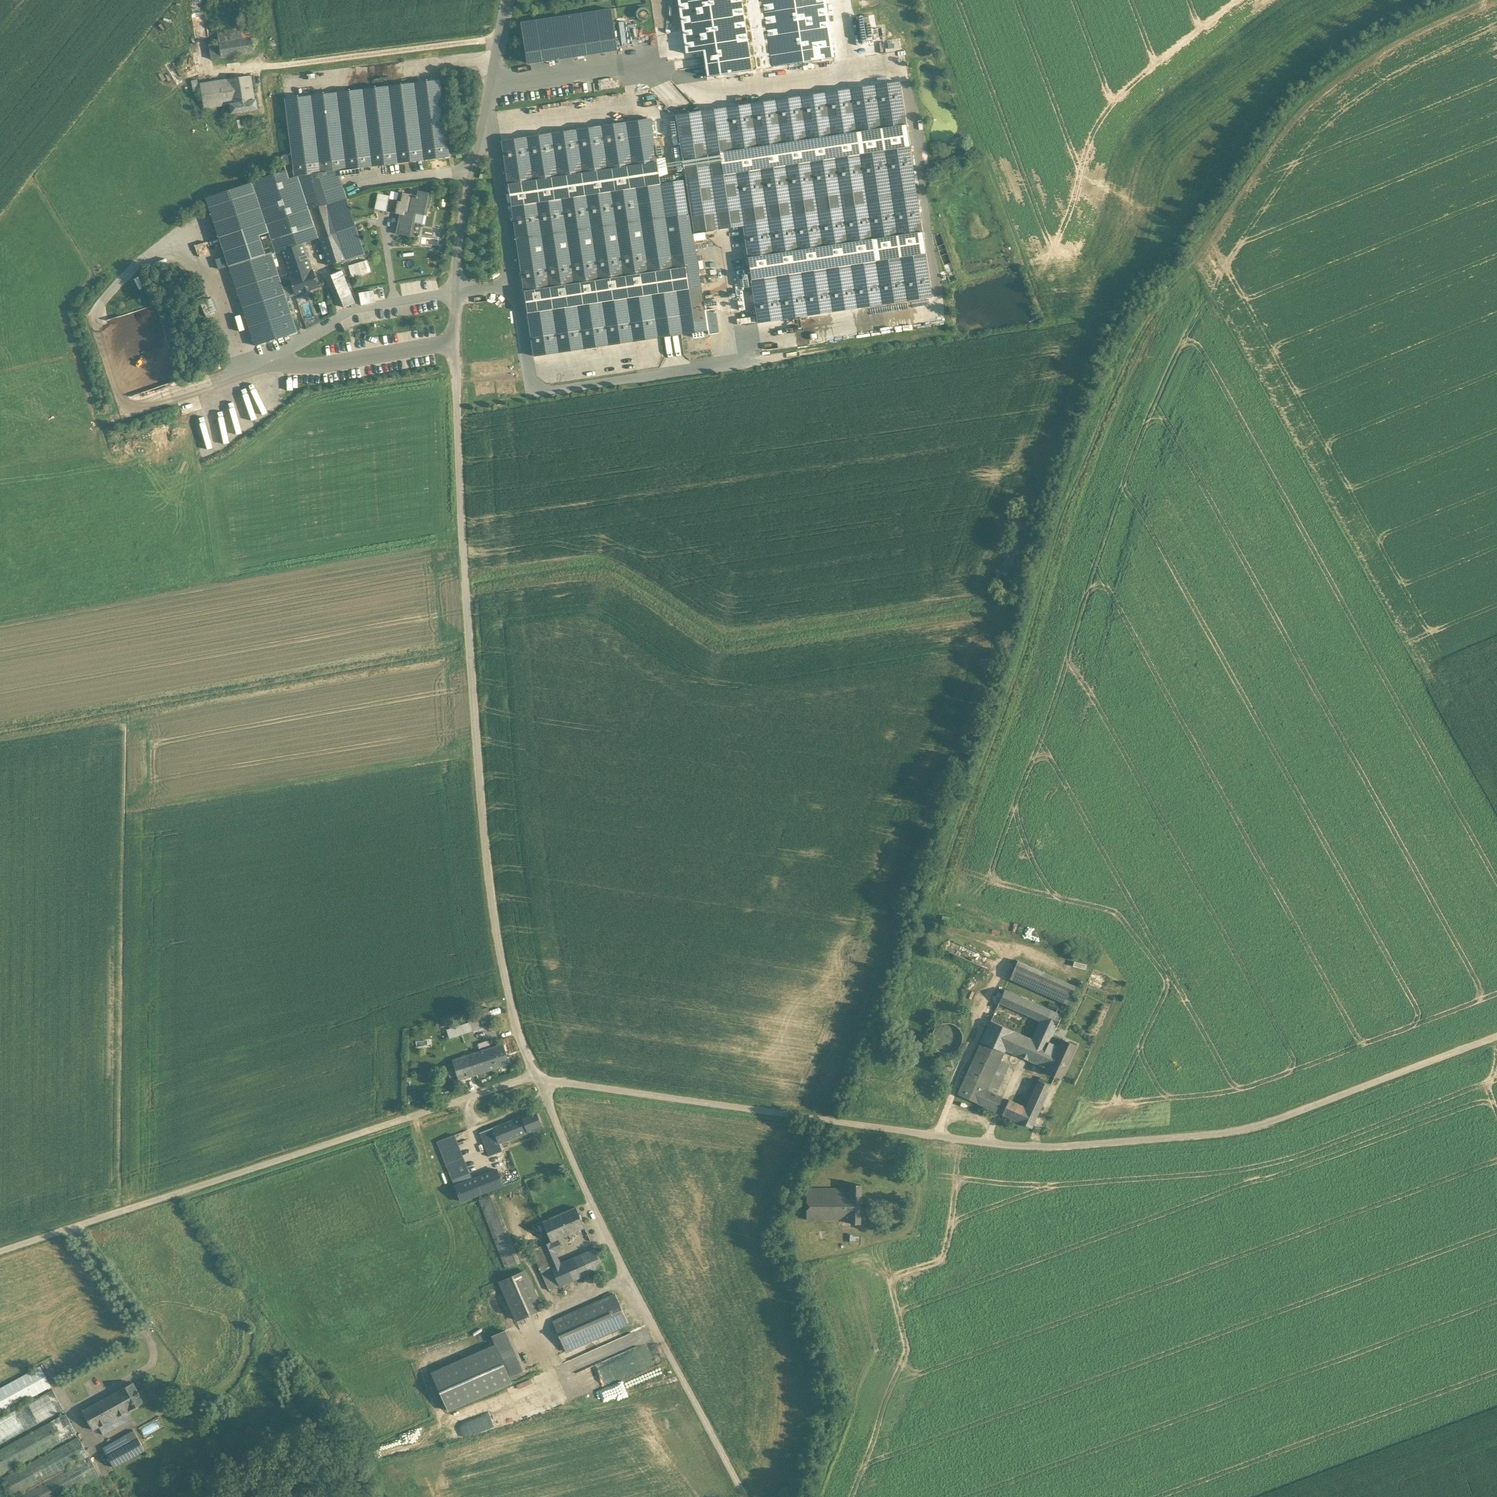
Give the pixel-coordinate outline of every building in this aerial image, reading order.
[(686,54),(702,52),(706,77),(834,57),(825,0),(677,0),(686,54)] [(206,2),(190,5),(195,38),(211,35),(206,2)] [(611,9),(521,23),(526,62),(617,49),(611,9)] [(249,29),(230,32),(231,41),(250,38),(249,29)] [(230,32),(217,34),(219,42),(231,41),(230,32)] [(231,41),(219,42),(219,43),(221,58),(253,53),(250,38),(231,41)] [(219,43),(209,44),(212,60),(221,58),(219,43)] [(204,109),(230,105),(228,96),(254,92),(251,75),(200,84),(204,109)] [(440,81),(285,100),(294,176),(298,175),(338,171),(449,157),(440,81)] [(206,122),(204,109),(200,84),(192,85),(198,123),(206,122)] [(676,116),(685,180),(690,213),(693,234),(704,232),(743,227),(758,324),(932,301),(901,85),(676,116)] [(254,92),(228,96),(230,105),(231,114),(257,110),(256,100),(255,100),(254,92)] [(626,123),(501,142),(516,239),(665,217),(660,184),(659,177),(667,176),(664,158),(657,159),(651,119),(626,123)] [(298,176),(289,179),(286,170),(252,181),(252,183),(263,214),(266,226),(269,233),(275,252),(319,238),(309,209),(298,176)] [(338,171),(298,175),(298,176),(309,209),(310,209),(347,198),(338,171)] [(685,180),(660,184),(665,217),(690,213),(685,180)] [(252,183),(206,198),(228,266),(229,266),(240,300),(282,286),(276,267),(279,265),(277,259),(274,260),(271,252),(265,254),(259,236),(269,233),(266,226),(263,214),(252,183)] [(418,196),(401,193),(400,201),(397,201),(395,211),(401,212),(397,234),(411,237),(414,222),(424,224),(430,193),(419,191),(418,196)] [(374,208),(386,210),(389,194),(376,192),(374,208)] [(347,198),(310,209),(328,265),(346,259),(346,261),(365,255),(347,198)] [(397,201),(389,199),(386,211),(395,213),(395,211),(397,201)] [(665,217),(516,239),(533,356),(707,330),(694,241),(705,239),(704,232),(693,234),(690,213),(665,217)] [(303,244),(275,253),(277,259),(279,265),(283,276),(289,274),(292,273),(291,269),(309,263),(303,244)] [(350,276),(370,272),(367,260),(348,264),(350,276)] [(309,263),(291,269),(292,273),(289,274),(295,295),(305,292),(309,291),(309,290),(318,287),(313,270),(311,270),(309,263)] [(329,274),(343,307),(355,302),(340,269),(329,274)] [(282,286),(240,300),(255,346),(297,332),(282,286)] [(379,289),(358,291),(359,302),(380,300),(379,289)] [(709,310),(707,310),(705,311),(708,329),(710,330),(713,329),(714,328),(711,310),(709,310)] [(131,393),(160,388),(158,378),(129,383),(131,393)] [(496,392),(511,391),(511,385),(506,385),(506,379),(496,380),(496,392)] [(203,411),(193,413),(198,436),(208,434),(203,411)] [(996,960),(954,941),(949,952),(991,971),(996,960)] [(1052,976),(1018,961),(1009,979),(1043,994),(1052,976)] [(1075,986),(1052,976),(1043,994),(1064,1003),(1067,1004),(1075,986)] [(1032,1039),(990,1021),(981,1041),(1004,1052),(1005,1050),(1039,1065),(1053,1035),(1067,1004),(1064,1003),(1059,1014),(1004,990),(999,1003),(1040,1021),(1032,1039)] [(488,1007),(478,1010),(479,1013),(484,1027),(493,1024),(488,1007)] [(479,1013),(468,1017),(472,1031),(484,1027),(479,1013)] [(961,1044),(963,1038),(961,1032),(958,1027),(953,1024),(947,1023),(941,1024),(936,1027),(933,1032),(931,1038),(933,1044),(936,1049),(941,1053),(947,1054),(953,1053),(958,1049),(961,1044)] [(464,1025),(459,1027),(461,1034),(467,1033),(464,1025)] [(459,1027),(447,1031),(449,1038),(461,1034),(459,1027)] [(1076,1045),(1053,1035),(1039,1065),(1048,1069),(1046,1072),(1060,1078),(1076,1045)] [(1004,1052),(981,1041),(957,1094),(980,1105),(987,1089),(998,1065),(1004,1052)] [(503,1044),(467,1055),(474,1075),(509,1064),(503,1044)] [(467,1055),(452,1060),(458,1080),(474,1075),(467,1055)] [(987,1089),(999,1095),(1010,1070),(998,1065),(987,1089)] [(1025,1107),(1018,1122),(1031,1128),(1051,1086),(1038,1080),(1025,1107)] [(987,1089),(980,1105),(995,1112),(1002,1097),(999,1095),(987,1089)] [(1025,1107),(1008,1099),(1002,1115),(1018,1122),(1025,1107)] [(536,1111),(521,1116),(528,1133),(533,1131),(542,1127),(536,1111)] [(521,1116),(493,1128),(502,1151),(535,1138),(533,1131),(528,1133),(521,1116)] [(493,1128),(479,1133),(489,1156),(502,1151),(493,1128)] [(437,1142),(440,1150),(458,1143),(455,1135),(437,1142)] [(440,1150),(455,1186),(471,1180),(458,1143),(440,1150)] [(471,1180),(455,1186),(461,1201),(503,1185),(497,1169),(471,1180)] [(861,1185),(850,1184),(850,1188),(850,1201),(851,1201),(851,1210),(851,1219),(851,1223),(860,1224),(861,1185)] [(850,1188),(807,1189),(806,1220),(843,1219),(843,1210),(851,1210),(851,1201),(850,1201),(850,1188)] [(494,1194),(480,1199),(495,1239),(509,1233),(494,1194)] [(576,1207),(559,1214),(568,1234),(585,1227),(576,1207)] [(851,1210),(843,1210),(843,1219),(851,1219),(851,1210)] [(558,1239),(568,1234),(559,1214),(542,1222),(549,1238),(547,1239),(549,1242),(551,1241),(551,1242),(558,1239)] [(547,1239),(549,1238),(542,1222),(531,1226),(538,1242),(547,1239)] [(509,1233),(495,1239),(506,1268),(520,1262),(509,1233)] [(549,1242),(542,1245),(551,1267),(560,1263),(556,1252),(563,1249),(558,1239),(551,1242),(551,1241),(549,1242)] [(551,1267),(542,1245),(532,1250),(549,1290),(559,1286),(551,1267)] [(591,1250),(566,1261),(575,1280),(599,1269),(591,1250)] [(560,1263),(551,1267),(559,1286),(575,1280),(566,1261),(560,1263)] [(526,1271),(500,1283),(516,1320),(542,1308),(526,1271)] [(614,1294),(553,1321),(566,1351),(628,1324),(614,1294)] [(523,1370),(505,1330),(491,1336),(495,1345),(510,1376),(523,1370)] [(631,1332),(570,1360),(576,1373),(637,1346),(631,1332)] [(495,1345),(430,1374),(446,1411),(512,1381),(510,1376),(495,1345)] [(0,1388),(0,1414),(51,1387),(40,1366),(0,1388)] [(133,1382),(118,1391),(129,1410),(144,1402),(133,1382)] [(557,1384),(460,1424),(466,1440),(564,1401),(557,1384)] [(0,1418),(0,1444),(64,1410),(53,1389),(0,1418)] [(118,1391),(82,1410),(93,1430),(129,1410),(118,1391)] [(65,1413),(50,1421),(61,1442),(76,1433),(65,1413)] [(0,1449),(0,1474),(1,1475),(61,1442),(50,1421),(0,1449)] [(134,1430),(102,1447),(113,1467),(145,1450),(134,1430)] [(0,1479),(10,1496),(14,1496),(89,1456),(78,1436),(0,1479)] [(100,1477),(89,1456),(14,1496),(62,1496),(100,1477)]
